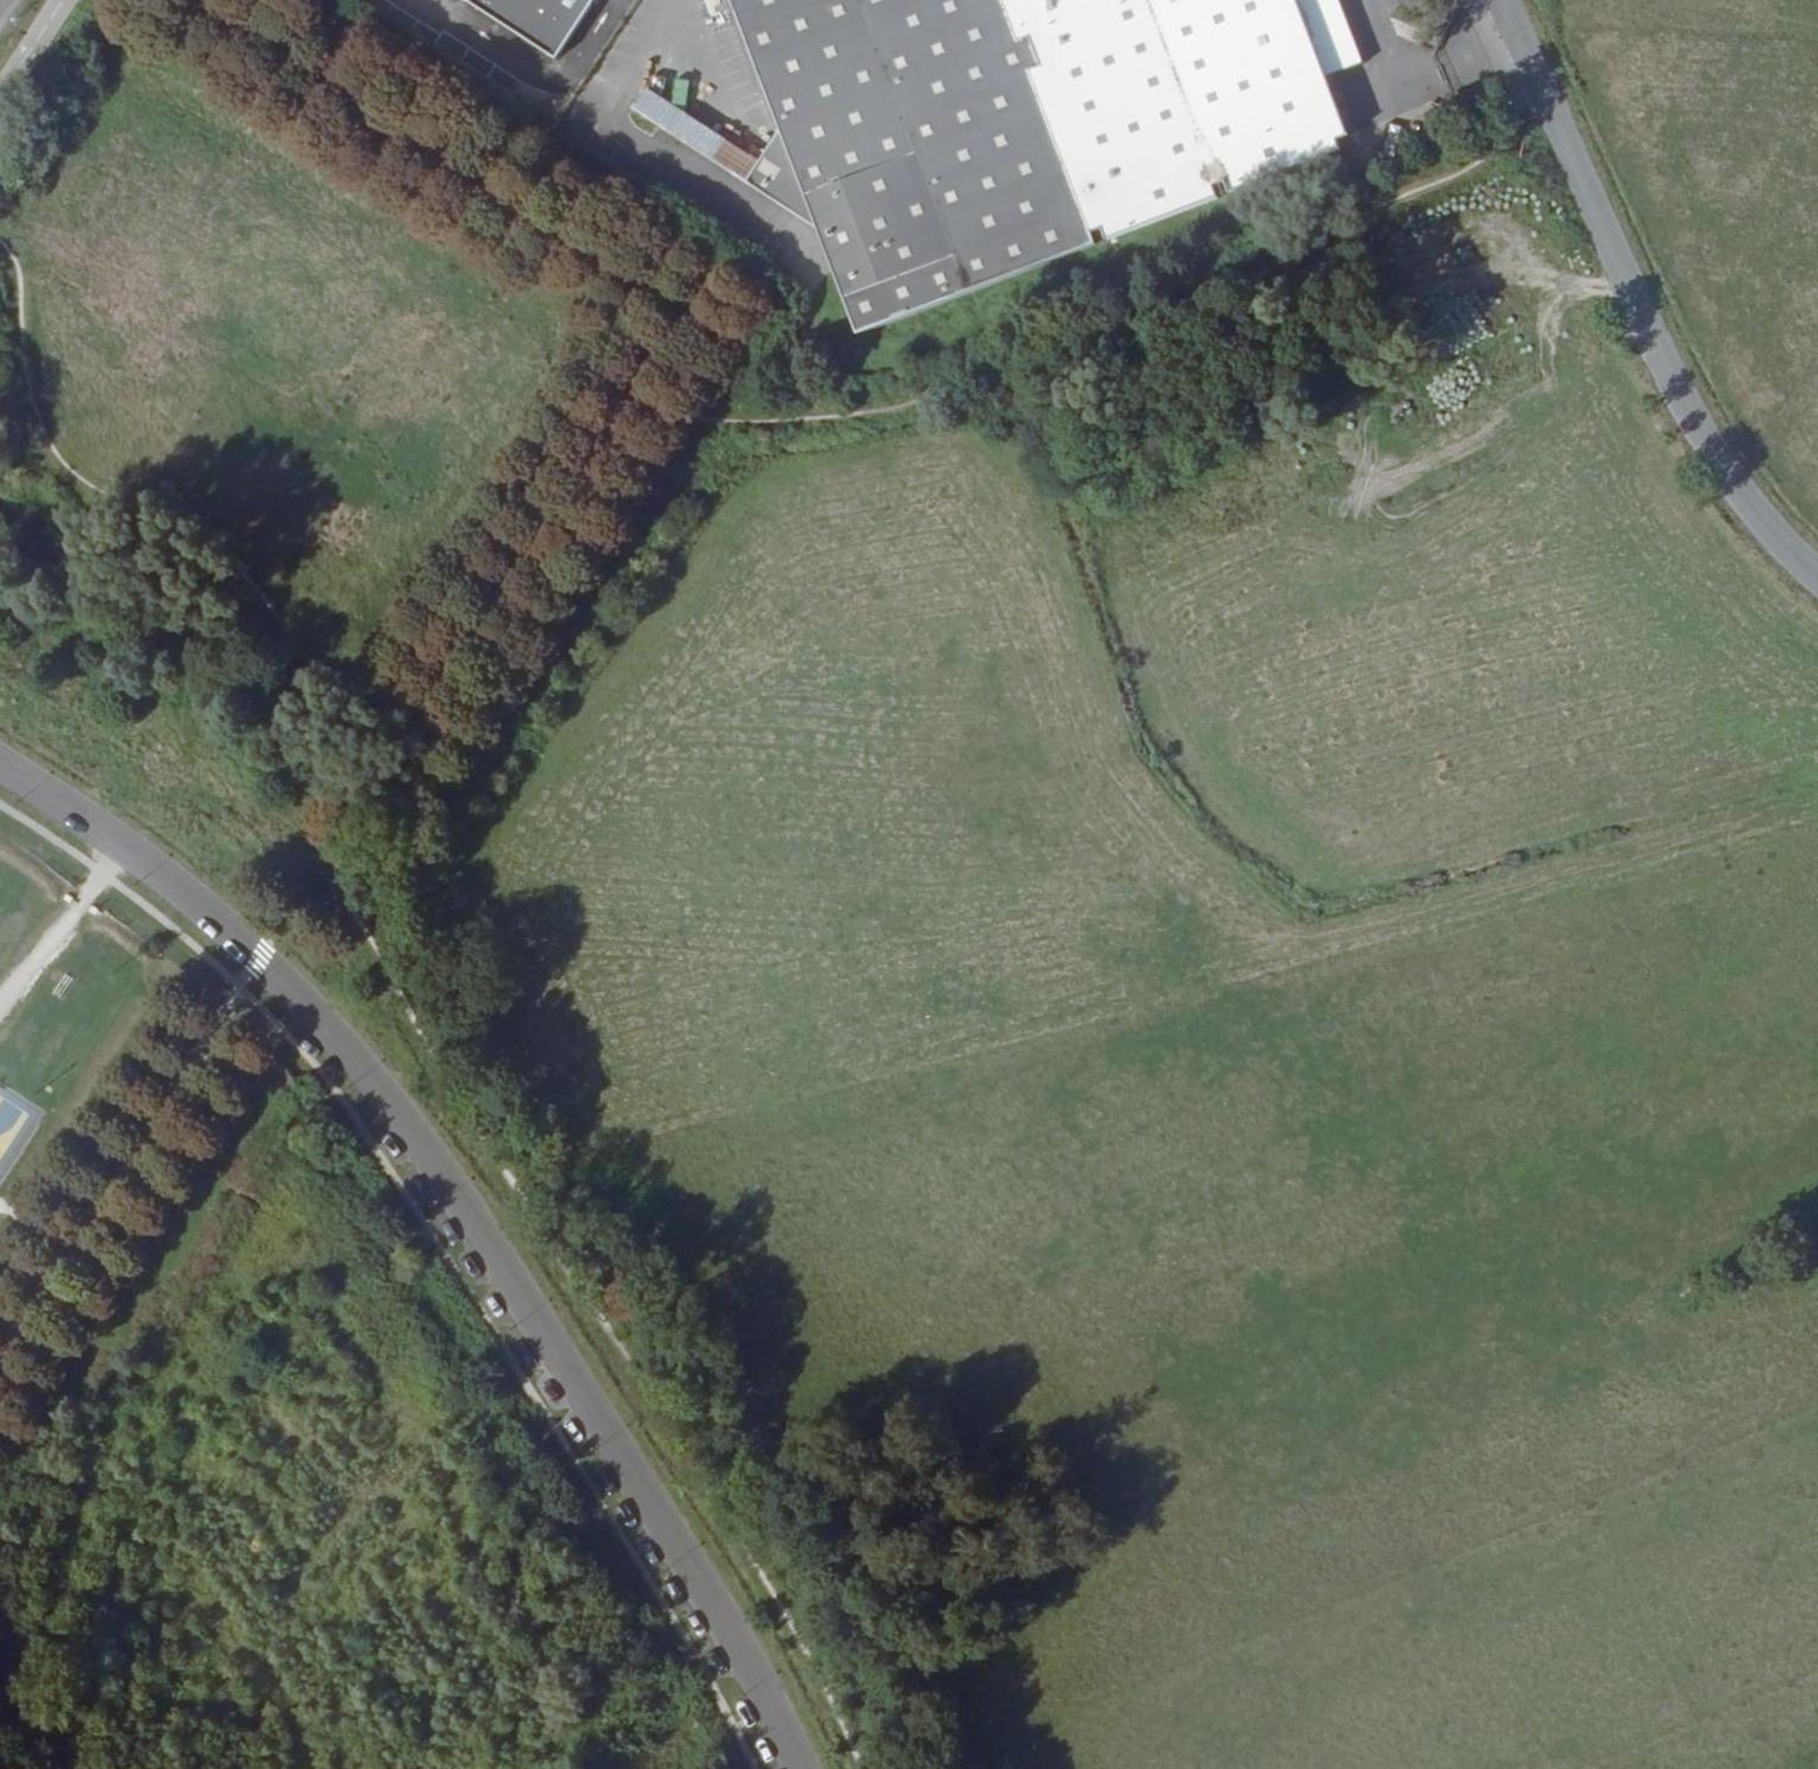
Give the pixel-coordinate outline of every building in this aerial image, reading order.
[(557,58),(595,0),(468,0),(557,58)] [(784,131),(750,185),(815,223),(853,328),(1061,251),(1093,240),(1089,228),(1100,224),(1104,235),(1216,194),(1212,183),(1223,179),(1227,189),(1338,148),(1334,136),(1345,132),(1329,90),(1364,77),(1335,0),(727,0),(784,131)]
